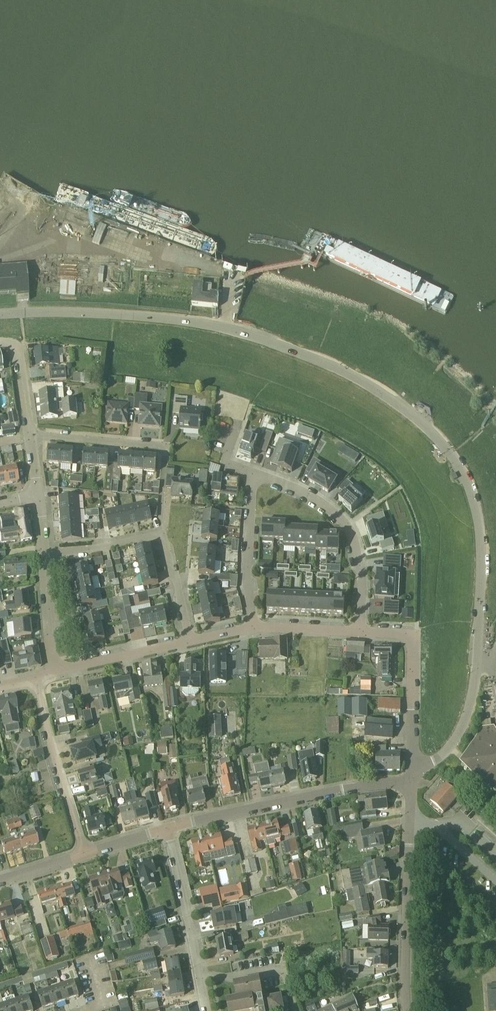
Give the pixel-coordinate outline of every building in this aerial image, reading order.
[(108,226),(105,233),(124,241),(127,234),(108,226)] [(299,257),(495,368),(495,329),(316,228),(299,257)] [(129,234),(126,242),(146,249),(149,241),(129,234)] [(26,266),(0,268),(0,295),(16,293),(17,302),(28,301),(26,266)] [(61,280),(61,294),(76,294),(76,280),(61,280)] [(192,306),(218,308),(219,295),(211,294),(212,286),(194,285),(192,306)] [(36,351),(34,352),(34,358),(36,358),(37,367),(50,366),(51,381),(67,380),(66,369),(54,370),(54,365),(60,365),(58,348),(49,349),(36,350),(36,351)] [(81,374),(81,383),(90,383),(91,375),(81,374)] [(56,390),(56,392),(40,393),(42,419),(58,418),(58,411),(64,411),(64,417),(77,416),(76,400),(63,401),(63,399),(64,399),(64,389),(56,390)] [(136,394),(135,399),(134,410),(141,411),(140,426),(160,427),(161,407),(147,406),(148,395),(136,394)] [(179,419),(181,419),(180,429),(200,431),(200,425),(201,425),(202,423),(201,423),(202,410),(187,409),(188,398),(175,397),(174,414),(179,414),(179,419)] [(127,425),(129,410),(134,411),(134,410),(135,399),(129,398),(129,405),(109,404),(107,423),(127,425)] [(16,413),(7,415),(9,425),(17,424),(16,413)] [(14,427),(2,428),(3,437),(15,435),(14,427)] [(307,429),(305,437),(312,439),(315,432),(307,429)] [(251,459),(258,440),(247,435),(240,455),(251,459)] [(263,443),(260,451),(266,453),(269,445),(271,440),(265,438),(263,443)] [(280,439),(275,452),(282,455),(278,467),(292,472),(299,453),(301,447),(288,442),(280,439)] [(342,446),(339,453),(359,462),(362,454),(342,446)] [(1,449),(3,455),(6,454),(8,463),(14,462),(11,447),(1,449)] [(47,464),(60,465),(62,449),(49,448),(47,464)] [(62,449),(60,465),(73,466),(74,450),(62,449)] [(83,467),(96,468),(97,452),(84,451),(83,467)] [(97,452),(96,468),(107,469),(105,493),(111,493),(114,464),(109,464),(110,453),(97,452)] [(114,464),(111,493),(112,493),(112,492),(116,492),(117,487),(119,487),(119,482),(120,482),(122,470),(131,471),(132,455),(120,454),(119,465),(114,464)] [(132,455),(131,471),(143,472),(145,456),(132,455)] [(145,456),(143,472),(156,473),(157,457),(145,456)] [(314,460),(307,472),(313,475),(309,481),(316,485),(322,489),(329,493),(337,480),(336,479),(324,472),(327,468),(314,460)] [(211,464),(209,472),(219,474),(220,466),(211,464)] [(175,476),(176,467),(168,466),(168,475),(175,476)] [(15,468),(3,470),(6,485),(18,483),(15,468)] [(200,470),(199,483),(208,483),(208,470),(200,470)] [(239,480),(215,477),(213,494),(214,494),(237,496),(239,481),(239,480)] [(192,498),(194,482),(185,482),(186,480),(174,479),(172,498),(180,499),(180,497),(192,498)] [(339,501),(352,512),(363,500),(351,489),(354,486),(347,480),(340,489),(345,494),(339,501)] [(59,497),(61,512),(79,510),(78,495),(59,497)] [(148,502),(134,505),(138,524),(152,520),(151,516),(149,507),(148,502)] [(134,505),(119,508),(123,527),(138,524),(134,505)] [(105,512),(107,524),(109,530),(123,527),(119,508),(105,512)] [(29,526),(26,509),(14,512),(14,516),(0,518),(0,519),(2,531),(0,531),(0,532),(29,526)] [(79,510),(61,512),(62,527),(81,525),(79,510)] [(203,526),(219,527),(224,528),(226,515),(220,515),(220,514),(204,513),(203,526)] [(370,528),(367,530),(368,535),(372,547),(380,544),(382,551),(395,547),(392,540),(385,542),(381,531),(389,529),(384,514),(367,519),(370,528)] [(275,523),(264,522),(263,543),(274,544),(275,531),(275,523)] [(286,523),(276,523),(275,523),(275,531),(274,544),(275,540),(285,541),(284,548),(285,530),(286,524),(286,523)] [(296,528),(286,528),(286,524),(285,530),(284,548),(295,548),(296,530),(296,528)] [(81,525),(62,527),(63,541),(82,540),(81,525)] [(0,532),(0,538),(1,544),(20,541),(21,542),(32,540),(29,526),(0,532)] [(219,527),(203,526),(202,539),(218,540),(219,527)] [(296,530),(295,548),(306,549),(307,530),(307,529),(296,528),(296,530)] [(307,529),(306,549),(307,549),(317,549),(318,534),(318,533),(318,530),(318,529),(308,529),(307,529)] [(317,550),(317,552),(327,552),(328,552),(328,535),(318,534),(317,549),(317,550)] [(340,535),(329,535),(328,535),(328,552),(327,552),(327,555),(339,555),(339,551),(340,535)] [(136,550),(138,562),(154,559),(151,546),(136,550)] [(201,548),(200,561),(216,562),(217,550),(201,548)] [(384,556),(383,569),(400,570),(401,558),(384,556)] [(92,560),(91,560),(92,564),(93,567),(104,565),(103,557),(92,560)] [(154,559),(138,562),(141,575),(156,571),(154,559)] [(0,562),(0,569),(5,569),(5,578),(26,576),(25,560),(4,562),(0,562)] [(112,561),(105,562),(107,569),(108,569),(109,575),(114,574),(112,561)] [(215,575),(215,574),(216,562),(200,561),(199,574),(210,575),(215,575)] [(74,570),(76,582),(92,579),(92,578),(96,578),(95,572),(90,573),(89,566),(80,568),(75,569),(74,570)] [(156,571),(141,575),(144,587),(159,584),(156,571)] [(376,583),(376,588),(376,590),(377,590),(376,598),(376,599),(377,599),(385,599),(385,615),(398,615),(399,603),(391,603),(391,601),(391,599),(393,600),(394,600),(394,599),(394,598),(399,598),(400,576),(395,575),(395,574),(395,573),(394,573),(391,573),(378,572),(377,572),(377,573),(378,573),(377,581),(376,581),(376,583)] [(92,579),(76,582),(79,594),(94,591),(92,579)] [(197,588),(200,600),(215,597),(213,585),(197,588)] [(160,589),(148,592),(149,598),(162,595),(160,589)] [(94,591),(79,594),(82,607),(97,603),(94,591)] [(279,611),(280,594),(268,593),(267,611),(279,611)] [(14,595),(15,602),(5,603),(6,612),(16,611),(28,609),(27,594),(14,595)] [(289,612),(290,594),(280,594),(279,611),(289,612)] [(300,613),(301,595),(290,594),(289,612),(300,613)] [(333,594),(333,597),(323,596),(322,614),(333,614),(334,594),(333,594)] [(345,594),(334,594),(333,614),(344,615),(345,594)] [(312,596),(301,595),(300,613),(311,613),(312,596)] [(123,598),(124,603),(125,610),(131,608),(130,602),(129,596),(123,598)] [(322,614),(323,596),(312,596),(311,613),(322,614)] [(215,597),(200,600),(203,613),(218,609),(215,597)] [(115,605),(109,607),(110,615),(119,613),(121,623),(122,623),(124,623),(128,622),(125,610),(124,603),(115,605)] [(130,630),(142,627),(142,629),(155,626),(152,611),(133,615),(131,608),(125,610),(128,622),(130,630)] [(165,609),(152,611),(155,626),(168,624),(165,609)] [(218,609),(203,613),(206,625),(221,622),(221,621),(226,620),(224,615),(220,616),(218,609)] [(85,618),(87,631),(102,627),(100,615),(85,618)] [(30,622),(13,624),(14,638),(31,636),(30,622)] [(130,630),(128,622),(124,623),(122,623),(124,636),(131,634),(130,630)] [(102,627),(87,631),(90,643),(105,640),(102,627)] [(130,631),(132,640),(140,638),(138,629),(130,631)] [(0,641),(0,646),(2,654),(9,653),(6,640),(0,641)] [(288,660),(287,640),(274,640),(274,641),(260,642),(261,660),(274,659),(275,660),(288,660)] [(347,640),(346,653),(356,653),(364,654),(365,641),(347,640)] [(25,651),(25,652),(12,654),(15,671),(28,668),(28,669),(41,667),(37,648),(25,651)] [(375,648),(375,652),(372,652),(372,659),(379,659),(379,658),(392,658),(392,649),(375,648)] [(214,655),(211,655),(211,683),(226,683),(226,674),(227,674),(227,667),(226,667),(226,655),(223,655),(223,653),(214,653),(214,655)] [(346,653),(345,663),(355,664),(356,653),(346,653)] [(238,654),(237,662),(248,662),(248,654),(238,654)] [(379,659),(379,678),(392,678),(392,658),(379,658),(379,659)] [(250,660),(249,677),(258,677),(258,660),(250,660)] [(161,674),(160,662),(143,664),(144,676),(145,687),(164,685),(163,674),(161,674)] [(181,690),(183,690),(183,692),(187,696),(196,696),(200,692),(200,690),(201,690),(201,675),(198,675),(199,662),(185,662),(185,675),(181,675),(181,690)] [(170,676),(163,677),(166,708),(172,708),(170,676)] [(350,689),(350,696),(361,696),(367,696),(367,677),(361,677),(361,689),(350,689)] [(113,680),(116,695),(118,700),(129,698),(130,703),(142,701),(139,686),(132,687),(130,678),(123,680),(122,678),(113,680)] [(92,699),(98,698),(101,711),(108,709),(105,696),(108,696),(107,689),(104,689),(103,682),(89,685),(92,699)] [(71,689),(62,691),(64,697),(61,697),(62,703),(64,703),(67,718),(76,717),(72,701),(73,701),(71,689)] [(64,697),(62,691),(51,693),(54,705),(55,705),(58,720),(67,718),(64,703),(62,703),(61,697),(64,697)] [(14,696),(0,699),(0,712),(1,712),(4,727),(5,727),(6,734),(19,731),(18,724),(19,724),(17,715),(18,715),(14,696)] [(367,701),(339,700),(339,718),(367,718),(367,701)] [(378,712),(394,714),(401,715),(401,701),(379,700),(378,712)] [(83,712),(86,728),(94,726),(91,710),(83,712)] [(210,738),(222,738),(221,715),(209,715),(210,738)] [(339,718),(326,718),(326,734),(339,734),(339,718)] [(368,720),(367,736),(392,738),(393,722),(368,720)] [(69,726),(59,728),(60,735),(70,733),(69,726)] [(173,727),(161,729),(162,739),(174,737),(173,727)] [(494,728),(484,729),(463,763),(492,790),(495,790),(495,734),(494,728)] [(94,750),(103,747),(99,737),(83,742),(84,747),(72,751),(76,764),(97,758),(94,750)] [(133,738),(124,739),(125,747),(134,746),(133,738)] [(167,756),(167,745),(158,744),(158,756),(167,756)] [(176,745),(169,746),(171,760),(178,759),(176,745)] [(375,753),(377,753),(377,771),(400,771),(400,753),(386,753),(386,746),(374,747),(375,753)] [(305,781),(306,781),(308,782),(311,782),(312,780),(317,779),(315,772),(317,771),(314,756),(307,757),(306,752),(299,753),(301,765),(302,765),(305,781)] [(296,756),(287,757),(289,772),(298,771),(296,756)] [(229,759),(220,761),(221,768),(224,780),(221,781),(225,798),(239,795),(235,777),(232,765),(231,765),(229,759)] [(17,763),(9,765),(11,773),(19,771),(17,763)] [(260,790),(262,790),(263,792),(268,791),(268,789),(273,787),(271,775),(268,763),(254,766),(256,778),(250,779),(251,786),(259,784),(260,790)] [(279,773),(271,775),(273,787),(275,787),(275,789),(281,788),(281,786),(286,785),(284,773),(286,772),(285,765),(278,766),(279,773)] [(83,787),(92,784),(94,790),(106,787),(100,768),(79,774),(83,787)] [(104,775),(107,782),(114,780),(112,772),(104,775)] [(193,786),(187,788),(189,794),(188,794),(192,807),(206,803),(203,791),(210,789),(207,776),(200,778),(199,778),(191,780),(193,786)] [(160,784),(162,792),(167,812),(180,809),(177,797),(178,797),(177,789),(181,788),(179,780),(169,783),(169,782),(160,784)] [(447,785),(431,802),(443,814),(459,796),(447,785)] [(116,787),(109,788),(112,799),(119,798),(116,787)] [(107,789),(97,792),(98,796),(100,798),(108,795),(107,789)] [(135,792),(130,793),(137,822),(150,818),(146,803),(143,801),(140,801),(137,800),(135,792)] [(127,803),(128,809),(120,811),(124,825),(137,822),(130,793),(124,794),(126,803),(127,803)] [(365,803),(360,803),(361,817),(367,817),(376,816),(376,811),(388,809),(386,793),(364,795),(365,803)] [(150,810),(157,808),(153,794),(146,796),(150,810)] [(41,818),(37,806),(28,809),(32,821),(41,818)] [(103,816),(96,818),(94,809),(85,811),(87,820),(90,833),(93,833),(94,833),(96,833),(97,833),(99,831),(106,829),(106,827),(112,825),(110,816),(103,818),(103,816)] [(335,810),(326,812),(329,828),(338,827),(335,810)] [(308,814),(307,815),(305,816),(307,823),(306,823),(308,832),(313,831),(314,836),(313,836),(314,842),(324,840),(322,834),(321,834),(320,829),(322,829),(318,813),(311,814),(310,814),(308,814)] [(13,819),(16,829),(22,827),(19,818),(18,818),(17,814),(12,815),(13,819)] [(16,829),(13,819),(6,822),(9,831),(16,829)] [(288,827),(279,829),(277,822),(263,826),(266,840),(268,847),(276,845),(275,841),(281,839),(280,836),(290,834),(288,827)] [(362,823),(345,826),(346,832),(347,833),(348,838),(362,835),(362,832),(362,831),(363,830),(362,823)] [(260,842),(266,840),(263,826),(249,829),(254,853),(262,851),(260,842)] [(345,826),(329,829),(330,834),(346,832),(345,826)] [(34,829),(17,835),(22,849),(38,844),(35,833),(34,829)] [(385,847),(382,829),(362,832),(362,835),(365,850),(385,847)] [(221,836),(206,839),(209,853),(211,862),(236,856),(234,848),(232,840),(222,842),(221,836)] [(17,838),(2,843),(5,854),(22,849),(18,838),(17,838)] [(193,845),(189,846),(192,855),(195,854),(195,856),(197,866),(198,870),(206,868),(205,864),(203,855),(209,853),(206,839),(192,843),(193,845)] [(296,840),(284,843),(286,855),(299,852),(296,840)] [(139,863),(139,865),(136,866),(143,889),(156,885),(152,874),(156,873),(152,860),(144,863),(144,861),(139,863)] [(255,860),(243,863),(245,875),(258,872),(255,860)] [(298,864),(293,865),(295,875),(293,875),(294,881),(302,879),(298,864)] [(386,883),(386,884),(390,883),(388,872),(387,872),(386,864),(342,872),(345,891),(348,890),(366,887),(368,886),(368,887),(386,883)] [(120,876),(118,870),(104,875),(110,894),(111,896),(119,893),(116,886),(124,883),(126,889),(133,887),(129,873),(120,876)] [(103,896),(110,894),(104,875),(90,880),(99,907),(106,905),(103,896)] [(266,889),(275,887),(273,880),(264,882),(266,889)] [(368,886),(366,887),(368,895),(374,894),(376,905),(381,904),(382,908),(386,907),(385,903),(390,902),(386,884),(386,883),(368,887),(368,886)] [(246,884),(236,887),(239,899),(249,896),(248,894),(246,886),(246,884)] [(302,884),(295,889),(299,896),(307,892),(302,884)] [(71,885),(55,890),(58,902),(61,910),(67,909),(64,900),(75,897),(71,885)] [(355,901),(358,915),(370,912),(367,895),(368,895),(366,887),(348,890),(350,902),(355,901)] [(58,902),(55,890),(38,896),(41,907),(58,902)] [(219,895),(202,899),(204,907),(221,904),(219,895)] [(93,907),(91,899),(84,901),(87,909),(93,907)] [(0,907),(0,921),(0,922),(24,915),(21,908),(12,911),(10,904),(0,907)] [(264,918),(266,926),(309,915),(306,904),(286,909),(286,906),(279,907),(280,914),(264,918)] [(212,915),(215,929),(237,925),(235,915),(241,914),(240,906),(225,909),(226,913),(212,915)] [(146,914),(150,926),(167,920),(163,909),(146,914)] [(352,913),(339,915),(340,922),(353,920),(352,913)] [(369,940),(389,941),(389,937),(391,936),(391,931),(389,930),(389,926),(380,926),(379,924),(381,923),(380,916),(369,918),(370,926),(369,926),(369,940)] [(133,919),(124,922),(128,934),(137,931),(133,919)] [(30,922),(20,925),(24,935),(34,932),(30,922)] [(90,923),(81,925),(84,933),(85,937),(94,935),(90,923)] [(113,926),(117,933),(122,930),(118,923),(113,926)] [(74,927),(67,929),(69,937),(69,939),(77,937),(76,935),(74,927)] [(120,933),(114,935),(116,942),(122,940),(120,933)] [(157,933),(149,935),(151,946),(159,943),(162,952),(176,949),(171,933),(158,936),(157,933)] [(249,939),(248,933),(238,934),(240,941),(239,941),(239,943),(245,942),(245,940),(249,939)] [(230,936),(230,938),(217,941),(220,957),(234,955),(232,942),(239,941),(240,941),(238,934),(230,936)] [(59,957),(53,939),(42,942),(47,960),(59,957)] [(130,940),(118,944),(120,951),(132,947),(130,940)] [(278,944),(266,946),(268,955),(280,953),(278,944)] [(152,949),(140,952),(143,962),(155,959),(152,949)] [(344,952),(344,966),(345,973),(358,974),(358,968),(350,968),(350,952),(344,952)] [(375,961),(374,961),(374,968),(388,968),(389,954),(381,954),(381,952),(368,952),(368,961),(375,961)] [(113,953),(106,954),(108,961),(115,960),(113,953)] [(156,959),(143,963),(145,971),(158,968),(156,959)] [(165,962),(168,974),(180,972),(178,960),(165,962)] [(67,963),(55,967),(57,972),(69,968),(67,963)] [(55,967),(43,971),(45,976),(57,972),(55,967)] [(43,971),(32,975),(34,979),(45,976),(43,971)] [(180,972),(168,974),(170,986),(182,984),(180,972)] [(22,978),(9,982),(11,987),(24,983),(22,978)] [(239,984),(234,985),(237,1000),(227,1001),(229,1010),(255,1010),(259,1010),(284,1010),(281,996),(263,1000),(259,980),(239,984)] [(0,985),(0,990),(11,987),(9,982),(0,985)] [(73,983),(62,987),(66,1002),(78,998),(73,983)] [(182,984),(170,986),(172,998),(185,996),(182,984)] [(25,987),(24,987),(26,993),(32,991),(30,985),(25,987)] [(487,985),(488,993),(489,1010),(495,1010),(495,985),(487,985)] [(62,987),(50,991),(54,1006),(66,1002),(62,987)] [(54,1006),(50,991),(38,995),(43,1010),(54,1006)] [(357,1004),(354,996),(332,1006),(332,1007),(323,1010),(341,1010),(357,1004)] [(129,1007),(127,998),(118,1001),(121,1010),(129,1007)] [(16,1003),(19,1010),(32,1010),(28,999),(16,1003)] [(157,1000),(145,1002),(147,1010),(159,1009),(157,1000)] [(4,1007),(6,1010),(19,1010),(16,1003),(4,1007)]
